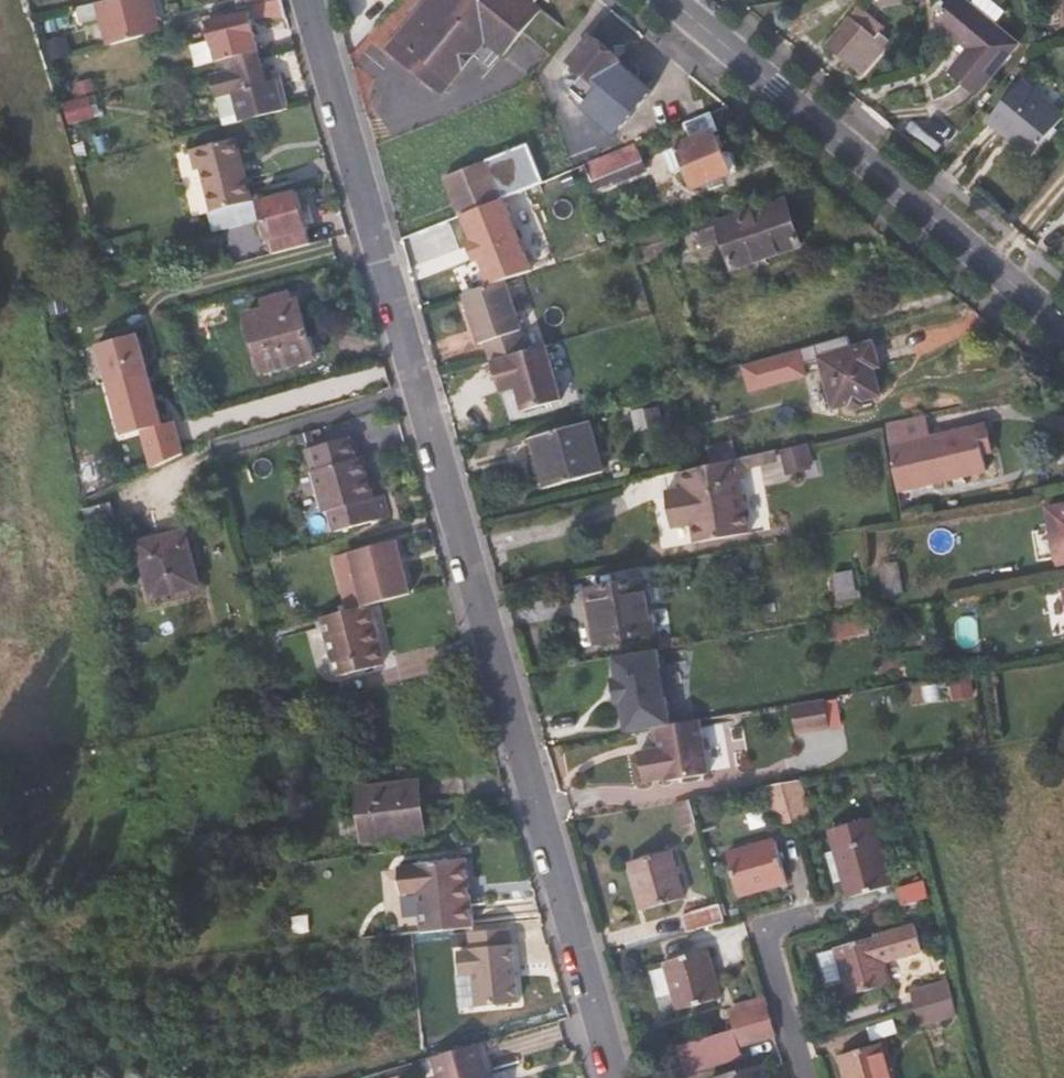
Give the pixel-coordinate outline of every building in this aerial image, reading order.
[(155,0),(121,0),(76,11),(79,26),(102,21),(108,47),(146,38),(144,22),(159,19),(155,0)] [(281,0),(273,0),(257,4),(259,15),(273,11),(285,16),(281,0)] [(385,51),(402,65),(419,78),(438,95),(472,55),(489,68),(498,55),(501,57),(541,9),(535,4),(538,0),(429,0),(385,51)] [(965,0),(954,0),(935,21),(969,50),(950,74),(977,96),(1019,45),(965,0)] [(864,76),(891,45),(880,36),(885,30),(861,9),(829,46),(864,76)] [(196,69),(217,64),(258,53),(247,15),(207,24),(212,43),(191,48),(196,69)] [(616,137),(654,91),(591,39),(570,64),(601,89),(584,109),(616,137)] [(1063,119),(1063,116),(1023,82),(988,123),(1031,158),(1063,119)] [(101,117),(96,97),(63,105),(70,125),(101,117)] [(731,160),(724,158),(715,133),(718,132),(712,114),(685,125),(692,142),(679,148),(696,190),(729,177),(734,169),(731,160)] [(254,202),(237,140),(191,152),(196,171),(202,169),(214,212),(254,202)] [(649,173),(638,144),(585,166),(596,194),(649,173)] [(102,156),(98,145),(75,150),(78,163),(102,156)] [(524,191),(542,184),(527,148),(446,181),(461,217),(464,216),(524,191)] [(469,229),(530,206),(524,191),(464,216),(469,229)] [(309,244),(294,192),(254,202),(214,212),(209,214),(213,233),(262,220),(272,254),(309,244)] [(802,250),(787,201),(698,230),(703,248),(724,242),(734,273),(802,250)] [(475,343),(524,329),(509,279),(461,293),(475,343)] [(293,302),(290,293),(259,302),(262,311),(246,316),(263,374),(312,359),(295,301),(293,302)] [(93,340),(120,432),(163,419),(136,327),(93,340)] [(880,396),(873,371),(880,369),(874,344),(798,365),(803,382),(824,376),(833,410),(852,405),(853,410),(862,408),(862,402),(880,396)] [(563,401),(548,348),(494,364),(495,371),(502,393),(518,389),(525,412),(563,401)] [(649,432),(642,397),(606,407),(609,418),(632,414),(637,434),(649,432)] [(984,458),(994,457),(987,428),(931,440),(926,416),(886,425),(899,494),(987,474),(984,458)] [(603,473),(590,424),(533,439),(546,490),(603,473)] [(334,532),(375,522),(391,518),(385,495),(376,498),(365,459),(356,460),(350,439),(307,451),(323,516),(330,514),(334,532)] [(743,532),(730,479),(735,478),(732,461),(710,465),(673,475),(677,491),(659,496),(667,528),(686,524),(691,545),(743,532)] [(1048,509),(1058,562),(1063,561),(1063,506),(1048,509)] [(199,588),(185,532),(138,544),(152,599),(199,588)] [(315,571),(341,565),(352,611),(368,607),(411,596),(406,572),(400,574),(397,562),(403,561),(399,542),(313,563),(315,571)] [(858,598),(853,569),(832,571),(838,602),(858,598)] [(654,636),(645,582),(588,592),(598,645),(654,636)] [(384,667),(368,607),(352,611),(321,619),(337,680),(384,667)] [(868,636),(866,620),(830,625),(833,643),(868,636)] [(669,717),(666,696),(670,690),(667,675),(661,671),(658,650),(614,659),(618,680),(615,681),(618,704),(622,703),(626,725),(669,717)] [(829,730),(824,700),(791,706),(796,735),(829,730)] [(652,728),(656,751),(638,754),(643,784),(666,780),(666,783),(709,774),(698,720),(652,728)] [(811,820),(800,782),(783,786),(795,825),(811,820)] [(425,836),(418,784),(358,790),(364,844),(425,836)] [(795,825),(783,786),(767,788),(779,829),(795,825)] [(892,889),(873,821),(831,832),(851,901),(892,889)] [(787,884),(776,847),(728,861),(739,898),(787,884)] [(683,899),(670,853),(629,866),(642,911),(683,899)] [(472,927),(466,862),(402,869),(404,896),(419,895),(421,932),(472,927)] [(722,925),(716,906),(683,916),(687,935),(722,925)] [(473,975),(474,1005),(517,1004),(514,927),(472,928),(472,948),(457,948),(458,975),(473,975)] [(886,966),(920,956),(913,927),(858,945),(837,951),(850,999),(891,987),(886,966)] [(720,1000),(708,952),(666,964),(679,1012),(720,1000)] [(955,1002),(950,984),(912,995),(916,1012),(955,1002)] [(958,1018),(955,1002),(916,1012),(920,1028),(958,1018)] [(772,1022),(767,1004),(729,1015),(734,1032),(772,1022)] [(776,1037),(772,1022),(734,1032),(739,1047),(776,1037)] [(488,1041),(480,1042),(439,1054),(441,1066),(427,1070),(428,1077),(499,1077),(488,1041)] [(881,1047),(840,1058),(846,1077),(890,1077),(881,1047)] [(762,1066),(720,1077),(765,1077),(762,1066)]
